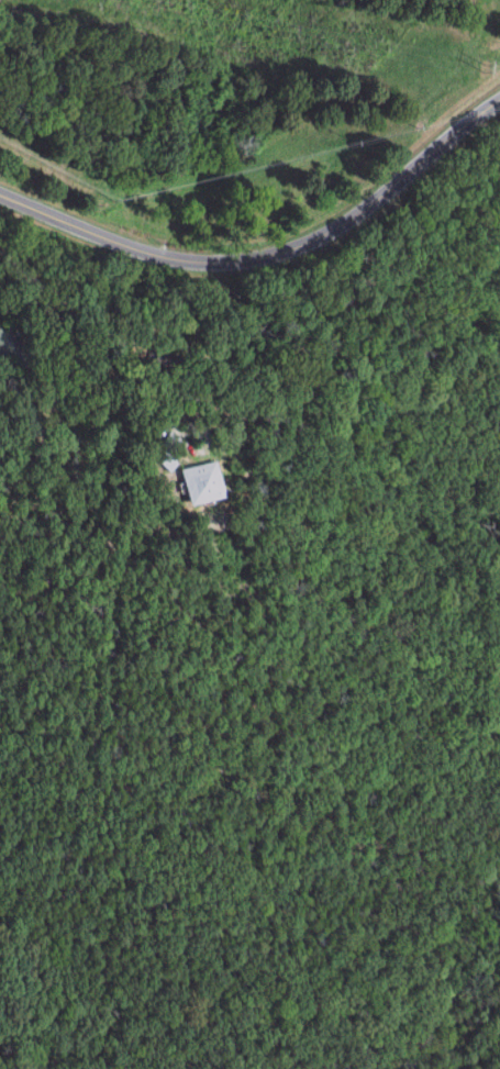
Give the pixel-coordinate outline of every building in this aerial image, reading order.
[(21,370),(35,356),(5,323),(0,327),(0,347),(21,370)] [(188,470),(196,505),(233,497),(224,461),(188,470)]
